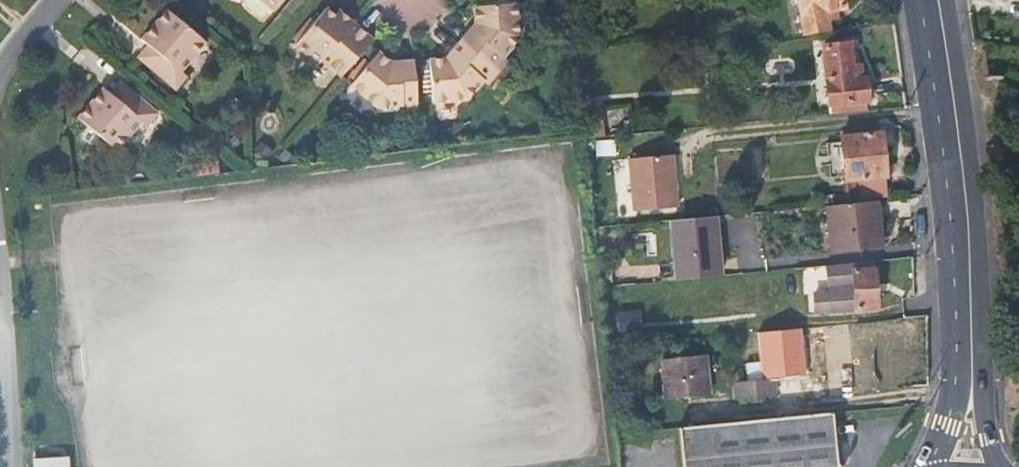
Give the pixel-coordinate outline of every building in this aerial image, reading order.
[(283,0),(259,0),(273,12),(283,0)] [(832,11),(842,8),(840,0),(796,0),(803,34),(825,30),(824,26),(822,13),(832,11)] [(474,24),(459,42),(496,73),(506,61),(500,56),(516,38),(514,3),(483,4),(473,5),(474,24)] [(362,51),(369,43),(372,40),(351,23),(348,27),(334,15),(325,8),(294,44),(317,64),(321,60),(340,77),(362,51)] [(205,42),(166,9),(141,39),(148,45),(161,57),(151,69),(175,89),(186,76),(180,71),(205,42)] [(351,23),(338,11),(334,15),(348,27),(351,23)] [(822,13),(824,26),(834,23),(832,11),(822,13)] [(496,73),(459,42),(445,59),(427,60),(428,71),(430,101),(465,99),(480,81),(486,85),(496,73)] [(371,60),(378,52),(369,43),(362,51),(371,60)] [(865,102),(866,102),(864,80),(857,79),(850,80),(849,67),(847,44),(822,47),(827,105),(828,105),(829,115),(865,112),(865,102)] [(161,57),(148,45),(137,57),(151,69),(161,57)] [(378,52),(371,60),(351,82),(376,106),(401,104),(401,112),(417,110),(414,72),(413,61),(391,63),(378,52)] [(795,56),(760,59),(762,79),(797,76),(795,56)] [(428,71),(427,60),(413,61),(414,72),(428,71)] [(135,93),(121,81),(110,93),(124,105),(135,93)] [(110,93),(104,87),(78,117),(116,149),(141,121),(147,126),(158,113),(135,93),(124,105),(110,93)] [(602,109),(583,110),(585,138),(606,137),(605,124),(604,124),(602,109)] [(845,183),(883,179),(885,179),(880,135),(838,138),(839,143),(822,145),(825,180),(842,179),(843,183),(845,183)] [(633,212),(676,208),(671,156),(628,161),(633,212)] [(884,197),(883,179),(845,183),(848,200),(884,197)] [(872,202),(826,206),(830,252),(881,247),(879,230),(875,229),(872,202)] [(721,277),(716,217),(673,222),(679,282),(721,277)] [(875,309),(871,269),(869,269),(869,263),(824,268),(826,295),(811,296),(813,314),(853,310),(853,311),(875,309)] [(639,311),(617,312),(619,334),(641,332),(639,311)] [(761,381),(730,384),(731,398),(774,394),(772,380),(804,377),(799,330),(757,334),(761,381)] [(617,357),(607,358),(608,375),(618,374),(617,357)] [(702,358),(661,363),(664,402),(706,397),(702,358)] [(832,414),(761,422),(677,430),(681,466),(837,466),(832,414)] [(62,453),(28,457),(29,466),(64,466),(62,453)]
